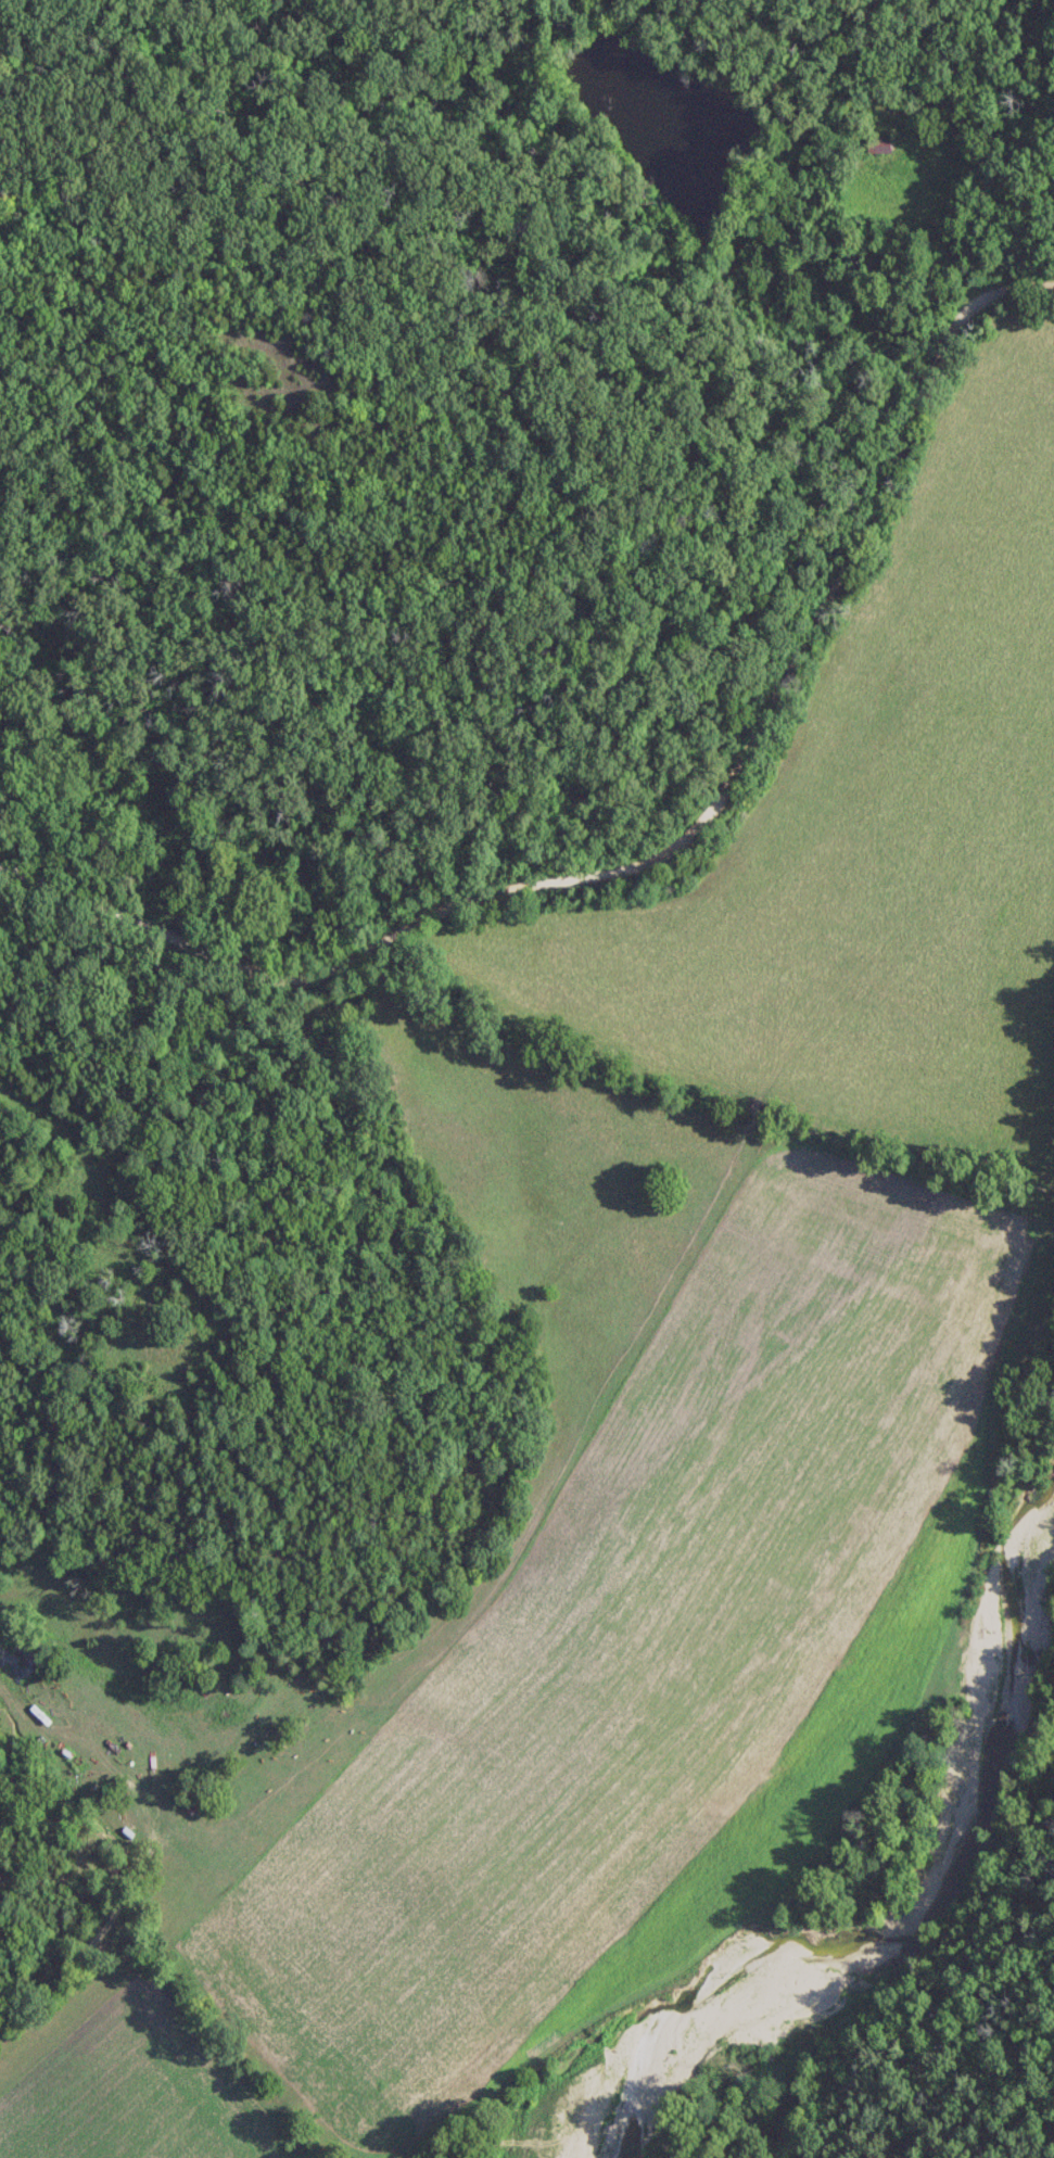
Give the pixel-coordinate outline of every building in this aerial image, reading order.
[(41,1664),(0,1621),(0,1664),(20,1685),(41,1664)]
